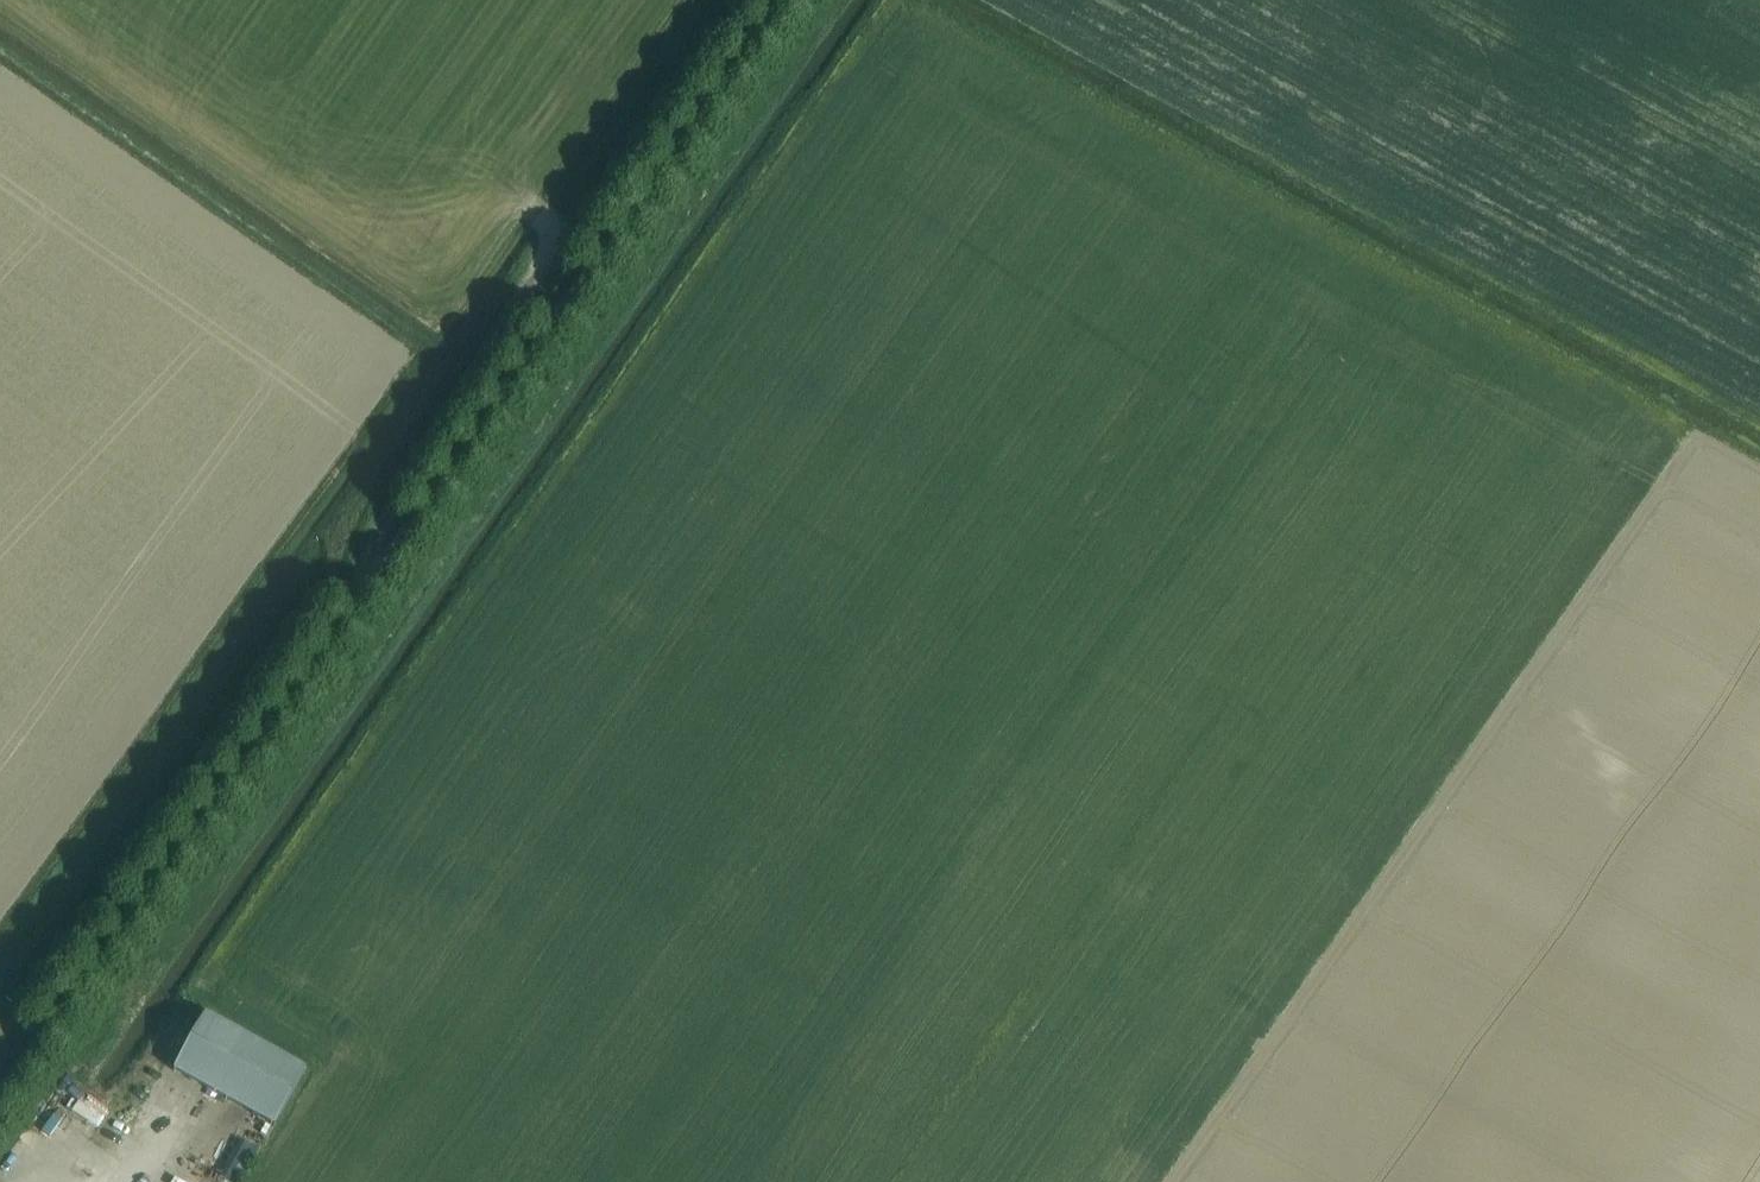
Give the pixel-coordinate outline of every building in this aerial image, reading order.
[(275,1125),(305,1070),(213,1020),(183,1074),(275,1125)] [(105,1078),(84,1099),(100,1115),(121,1093),(105,1078)] [(14,1131),(17,1153),(60,1147),(57,1125),(14,1131)] [(187,1167),(201,1181),(224,1181),(237,1170),(222,1154),(215,1160),(207,1150),(187,1167)]
